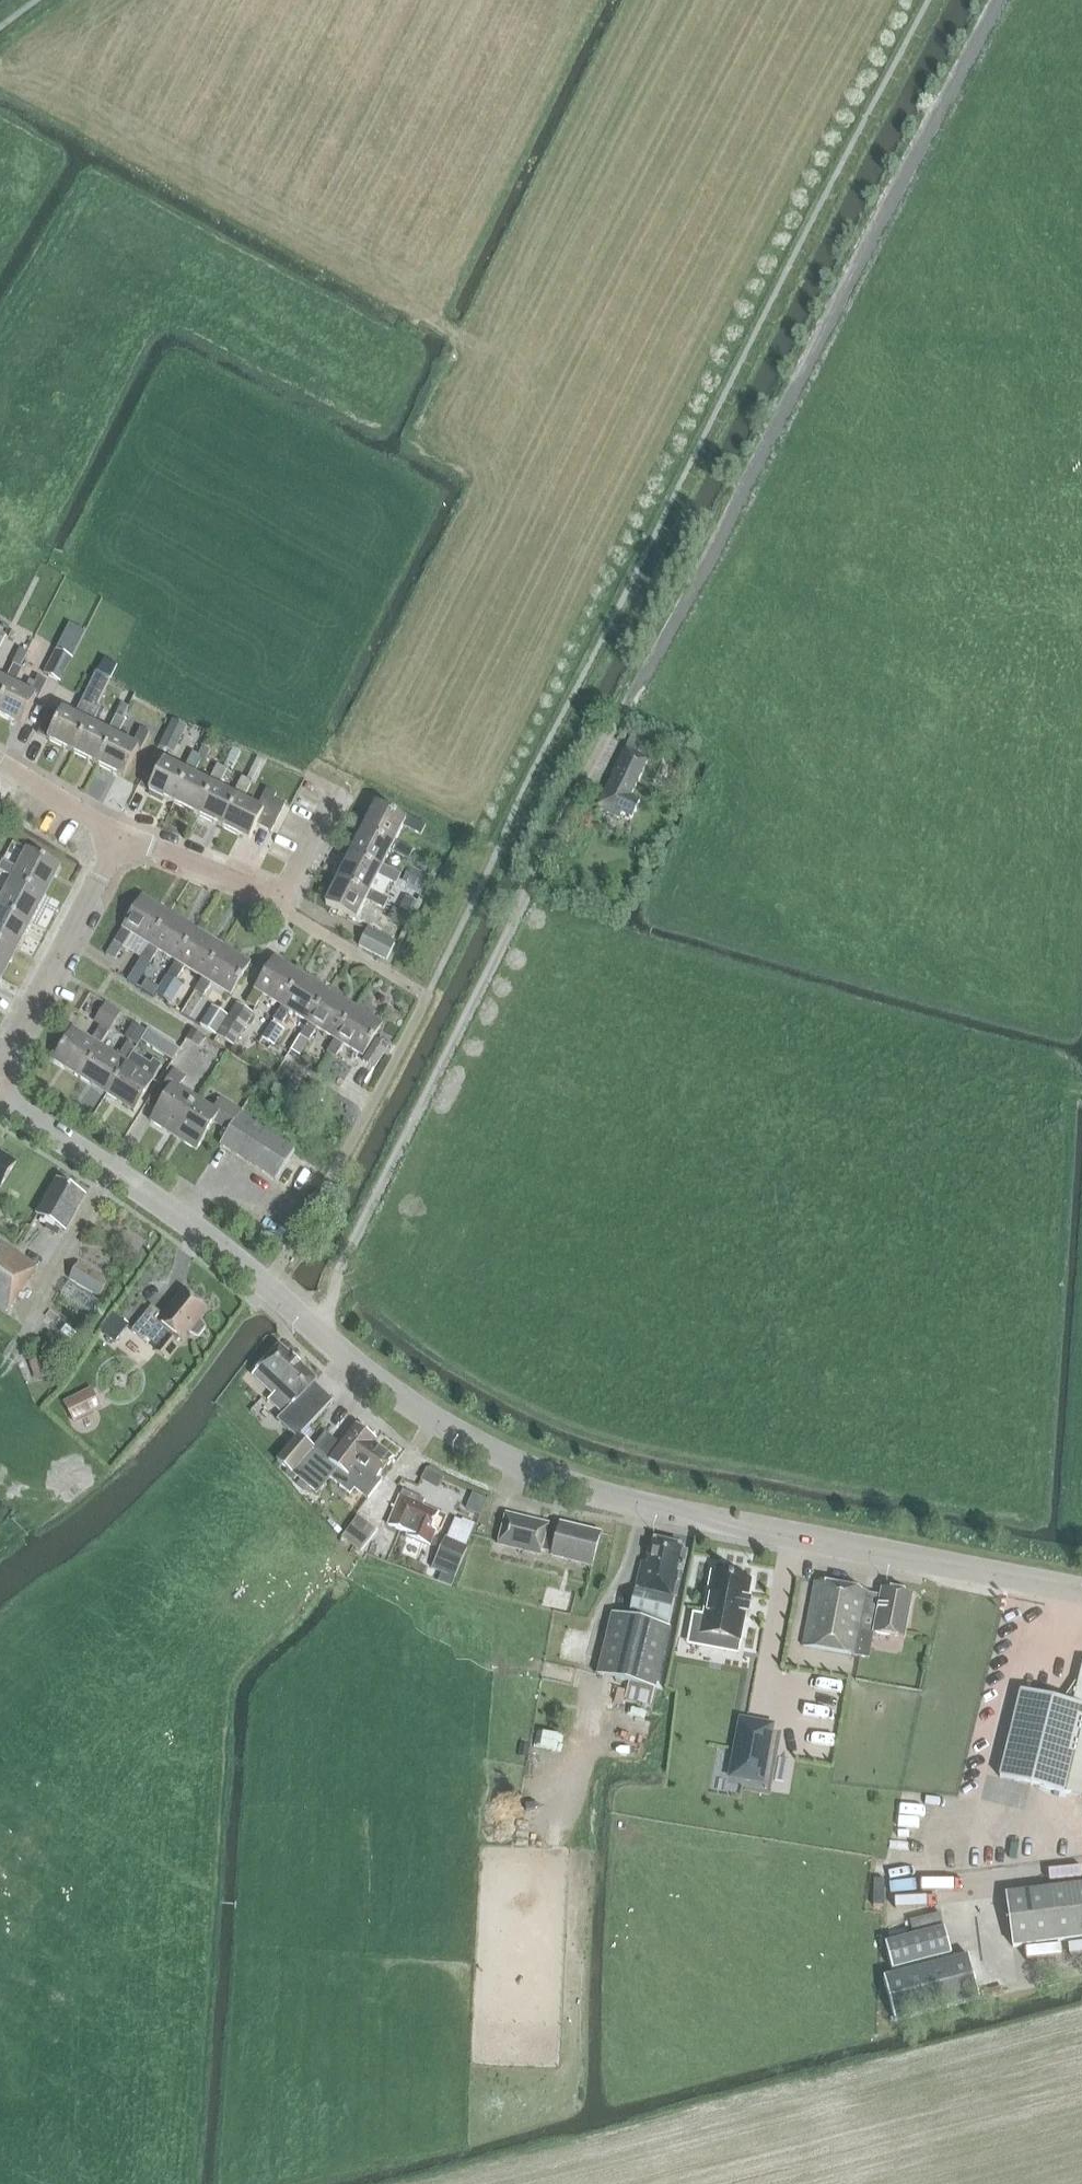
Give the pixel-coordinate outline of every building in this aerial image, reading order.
[(18,668),(26,654),(18,650),(11,665),(13,666),(18,668)] [(47,678),(59,684),(70,660),(58,654),(47,678)] [(108,680),(116,664),(104,658),(96,674),(108,680)] [(10,684),(14,686),(22,670),(18,668),(13,666),(5,682),(0,679),(0,704),(10,684)] [(47,741),(72,754),(88,723),(91,725),(99,709),(96,707),(109,680),(108,680),(96,674),(95,673),(74,716),(62,711),(47,741)] [(0,704),(0,717),(20,727),(35,698),(38,700),(46,682),(37,678),(29,694),(14,686),(10,684),(0,704)] [(124,722),(131,709),(121,704),(115,717),(124,722)] [(72,754),(97,766),(112,736),(116,738),(124,722),(115,717),(107,733),(91,725),(88,723),(72,754)] [(156,751),(171,758),(187,727),(172,719),(156,751)] [(112,736),(97,766),(122,779),(137,749),(140,751),(149,734),(140,729),(132,745),(116,738),(112,736)] [(230,753),(236,757),(240,750),(233,747),(230,753)] [(631,819),(639,803),(630,799),(647,762),(624,751),(596,808),(619,819),(621,815),(631,819)] [(148,792),(173,804),(188,774),(193,776),(202,758),(192,753),(183,771),(163,761),(148,792)] [(173,804),(198,817),(213,786),(217,788),(226,770),(216,765),(207,783),(193,776),(188,774),(173,804)] [(198,817),(222,829),(238,799),(242,801),(251,783),(241,778),(232,796),(217,788),(213,786),(198,817)] [(238,799),(222,829),(248,842),(256,826),(271,833),(284,806),(273,800),(275,795),(266,790),(257,808),(242,801),(238,799)] [(375,805),(362,831),(392,846),(395,842),(402,827),(420,836),(425,826),(406,817),(404,820),(375,805)] [(362,831),(350,855),(380,871),(382,866),(390,852),(408,861),(413,851),(395,842),(392,846),(362,831)] [(11,878),(44,895),(59,867),(26,849),(16,869),(2,862),(0,865),(0,872),(11,878)] [(350,855),(337,880),(368,895),(370,891),(377,876),(395,885),(400,876),(382,866),(380,871),(350,855)] [(409,868),(402,882),(421,892),(428,878),(409,868)] [(30,923),(44,895),(11,878),(1,897),(0,896),(0,907),(30,923)] [(368,895),(337,880),(325,905),(355,920),(365,901),(383,910),(388,900),(370,891),(368,895)] [(130,934),(149,946),(169,914),(141,897),(113,942),(122,948),(130,934)] [(410,915),(416,903),(404,897),(398,909),(410,915)] [(15,951),(30,923),(0,907),(0,943),(15,951)] [(157,951),(175,962),(176,962),(195,930),(169,914),(149,946),(140,959),(149,964),(157,951)] [(184,967),(202,979),(222,947),(195,930),(176,962),(175,962),(167,976),(176,981),(184,967)] [(358,947),(386,961),(394,945),(366,931),(358,947)] [(114,961),(122,948),(113,942),(105,956),(114,961)] [(0,979),(15,951),(0,943),(0,978),(0,979)] [(202,979),(194,992),(202,997),(211,984),(230,996),(249,964),(222,947),(202,979)] [(262,995),(281,1007),(301,975),(274,958),(246,1004),(254,1009),(262,995)] [(140,959),(127,981),(135,987),(149,964),(140,959)] [(289,1012),(308,1023),(308,1024),(327,992),(301,975),(281,1007),(272,1020),(281,1025),(289,1012)] [(155,995),(171,1005),(183,986),(167,976),(155,995)] [(316,1029),(334,1040),(354,1008),(327,992),(308,1024),(308,1023),(299,1037),(308,1042),(316,1029)] [(232,1047),(253,1014),(236,1003),(228,1016),(216,1036),(215,1037),(232,1047)] [(199,1026),(216,1036),(228,1016),(210,1006),(199,1026)] [(97,1025),(108,1032),(120,1014),(109,1007),(97,1025)] [(334,1040),(326,1053),(334,1059),(343,1045),(362,1057),(381,1025),(354,1008),(334,1040)] [(134,1050),(145,1033),(131,1024),(122,1038),(126,1040),(124,1044),(126,1045),(134,1050)] [(280,1030),(271,1024),(262,1039),(271,1045),(280,1030)] [(52,1061),(79,1078),(99,1046),(99,1047),(108,1033),(99,1028),(91,1041),(72,1029),(52,1061)] [(140,1041),(151,1048),(158,1037),(147,1030),(140,1041)] [(201,1038),(190,1031),(186,1038),(197,1045),(201,1038)] [(299,1057),(308,1042),(299,1037),(290,1052),(299,1057)] [(362,1062),(373,1069),(387,1047),(376,1040),(362,1062)] [(167,1043),(161,1053),(172,1060),(178,1050),(167,1043)] [(79,1078),(106,1095),(126,1063),(134,1050),(126,1045),(117,1058),(99,1047),(99,1046),(79,1078)] [(126,1063),(106,1095),(133,1112),(161,1067),(152,1061),(144,1075),(126,1063)] [(149,1122),(172,1137),(195,1100),(178,1089),(184,1078),(173,1071),(161,1091),(167,1094),(149,1122)] [(213,1123),(219,1127),(230,1107),(220,1101),(213,1111),(195,1100),(172,1137),(195,1151),(213,1123)] [(230,1107),(219,1127),(228,1133),(219,1146),(275,1181),(293,1151),(239,1117),(240,1114),(230,1107)] [(15,1163),(0,1153),(0,1187),(15,1163)] [(36,1216),(48,1223),(44,1230),(57,1237),(61,1230),(64,1232),(84,1197),(56,1180),(36,1216)] [(6,1314),(37,1267),(0,1242),(0,1310),(6,1314)] [(107,1282),(78,1264),(68,1280),(99,1299),(107,1282)] [(93,1317),(101,1305),(67,1284),(59,1296),(93,1317)] [(206,1311),(182,1292),(163,1316),(151,1307),(130,1332),(144,1343),(147,1340),(159,1349),(156,1353),(166,1361),(178,1347),(174,1344),(179,1339),(182,1342),(189,1332),(192,1335),(198,1337),(203,1330),(200,1325),(197,1323),(206,1311)] [(114,1343),(129,1325),(119,1316),(103,1335),(114,1343)] [(315,1381),(279,1347),(252,1376),(275,1398),(265,1410),(298,1438),(332,1400),(313,1384),(315,1381)] [(62,1403),(72,1423),(100,1410),(90,1389),(62,1403)] [(325,1433),(324,1433),(312,1448),(303,1439),(282,1465),(317,1494),(333,1475),(353,1491),(357,1485),(371,1496),(381,1482),(378,1480),(392,1460),(372,1445),(375,1441),(356,1426),(341,1446),(325,1433)] [(440,1490),(446,1474),(427,1466),(420,1482),(440,1490)] [(386,1526),(408,1535),(407,1537),(430,1547),(436,1532),(431,1530),(438,1513),(420,1505),(422,1501),(401,1492),(386,1526)] [(552,1554),(551,1558),(591,1568),(600,1534),(559,1524),(557,1531),(545,1529),(546,1524),(510,1515),(503,1545),(538,1555),(539,1551),(552,1554)] [(340,1538),(358,1551),(374,1530),(356,1517),(340,1538)] [(444,1538),(462,1545),(462,1546),(465,1547),(473,1527),(452,1518),(444,1538)] [(430,1568),(454,1578),(466,1549),(442,1539),(430,1568)] [(677,1594),(684,1564),(680,1563),(684,1548),(652,1540),(646,1564),(641,1563),(628,1618),(612,1614),(597,1677),(655,1690),(669,1628),(667,1627),(674,1594),(677,1594)] [(746,1600),(750,1582),(711,1575),(700,1635),(739,1642),(744,1615),(747,1615),(750,1601),(746,1600)] [(802,1647),(867,1658),(872,1634),(903,1640),(912,1595),(881,1590),(880,1597),(868,1595),(868,1592),(814,1582),(802,1647)] [(1073,1705),(1020,1692),(999,1779),(1081,1799),(1081,1667),(1073,1705)] [(742,1724),(732,1779),(762,1784),(772,1729),(742,1724)] [(1012,1948),(1081,1939),(1081,1886),(1005,1896),(1012,1948)] [(884,1945),(891,1970),(950,1954),(944,1929),(884,1945)] [(967,1957),(883,1979),(894,2022),(979,2000),(967,1957)]
